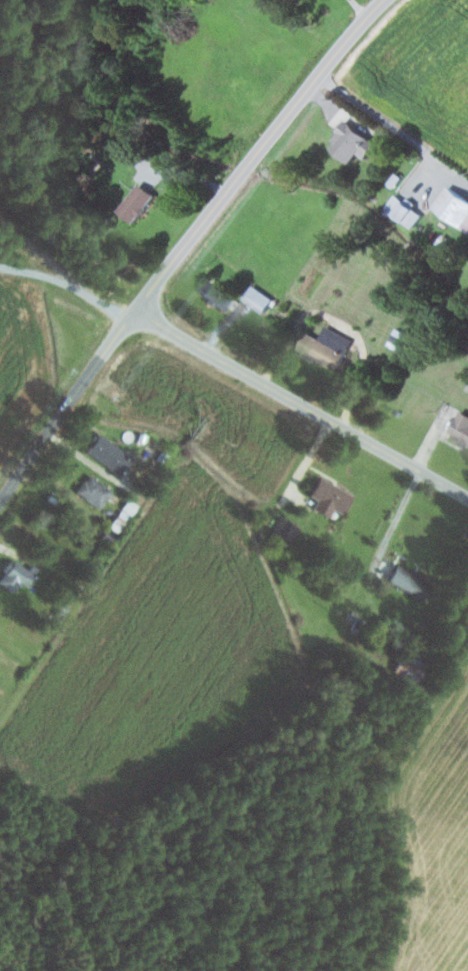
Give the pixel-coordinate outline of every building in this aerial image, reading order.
[(366,158),(378,144),(351,120),(330,144),(351,163),(360,153),(366,158)] [(120,210),(135,222),(157,195),(142,182),(120,210)] [(449,186),(436,209),(466,227),(467,223),(467,197),(449,186)] [(407,201),(398,194),(388,207),(414,228),(426,213),(409,199),(407,201)] [(430,253),(442,262),(457,242),(446,233),(430,253)] [(235,298),(214,281),(203,295),(225,312),(235,298)] [(245,299),(265,313),(275,298),(255,284),(245,299)] [(309,332),(300,350),(340,369),(355,339),(327,326),(321,338),(309,332)] [(463,410),(451,432),(460,436),(458,439),(467,444),(467,413),(463,410)] [(121,477),(135,459),(101,433),(87,451),(121,477)] [(76,493),(101,508),(112,489),(88,475),(76,493)] [(318,500),(313,508),(330,517),(334,509),(344,514),(354,495),(321,477),(310,496),(318,500)] [(29,586),(37,572),(12,558),(0,581),(0,584),(16,592),(22,582),(29,586)] [(432,581),(398,564),(389,582),(424,599),(432,581)] [(394,674),(419,684),(427,662),(402,652),(394,674)]
